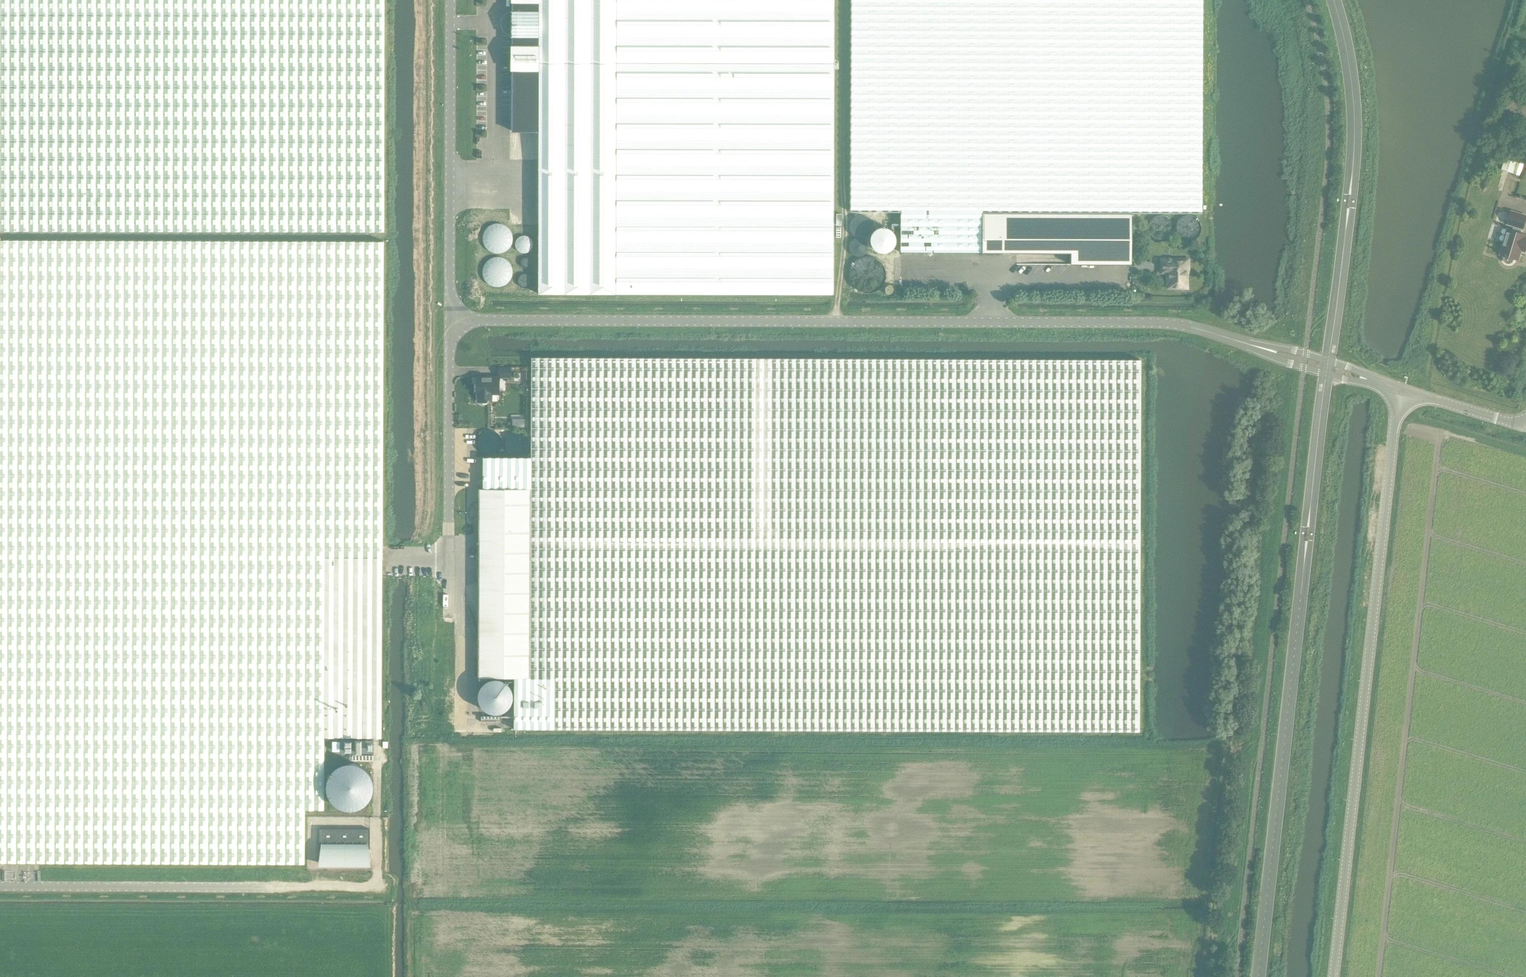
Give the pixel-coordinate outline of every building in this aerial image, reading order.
[(384,231),(385,0),(0,0),(0,230),(384,231)] [(539,131),(539,0),(512,0),(512,131),(533,131),(539,131)] [(833,0),(539,0),(539,131),(538,293),(833,294),(833,0)] [(981,212),(1131,213),(1201,213),(1202,0),(851,0),(851,212),(900,212),(900,252),(981,252),(981,212)] [(1522,176),(1525,166),(1518,164),(1515,174),(1522,176)] [(1505,256),(1504,257),(1504,258),(1504,259),(1504,260),(1505,260),(1505,261),(1506,262),(1507,263),(1509,263),(1510,263),(1511,263),(1511,262),(1512,262),(1513,261),(1513,260),(1514,258),(1519,259),(1521,250),(1525,251),(1525,248),(1525,247),(1525,246),(1525,244),(1525,236),(1525,235),(1525,234),(1521,233),(1522,228),(1523,228),(1525,219),(1525,215),(1512,211),(1508,223),(1514,225),(1509,243),(1504,242),(1501,253),(1505,254),(1505,256)] [(1131,213),(981,212),(981,252),(1070,253),(1070,264),(1131,264),(1131,213)] [(305,863),(305,809),(324,809),(324,737),(382,738),(384,240),(349,240),(270,239),(157,239),(31,239),(0,239),(0,862),(305,863)] [(1167,272),(1167,288),(1177,288),(1177,283),(1186,283),(1187,273),(1189,273),(1189,259),(1161,259),(1161,272),(1167,272)] [(531,677),(514,677),(514,728),(1139,730),(1140,359),(531,357),(531,457),(483,457),(483,488),(531,488),(531,677)] [(498,367),(498,377),(499,377),(511,377),(511,367),(498,367)] [(487,403),(488,401),(491,401),(491,393),(499,393),(499,377),(476,377),(476,393),(478,393),(478,401),(481,401),(483,403),(485,404),(487,403)] [(531,677),(531,488),(483,488),(479,488),(478,677),(514,677),(531,677)] [(504,709),(507,705),(509,699),(509,693),(507,689),(504,685),(500,682),(495,681),(490,681),(485,682),(481,685),(478,690),(476,695),(476,701),(479,706),(483,710),(488,713),(493,713),(499,712),(504,709)] [(340,752),(373,752),(373,739),(340,738),(340,740),(340,750),(340,752)] [(366,807),(371,802),(374,795),(374,788),(372,780),(368,773),(361,769),(354,766),(346,767),(339,770),(333,775),(330,781),(328,789),(329,796),(333,803),(338,808),(345,811),(352,812),(359,811),(366,807)] [(370,848),(370,829),(319,829),(319,848),(321,848),(319,862),(319,861),(370,862),(370,863),(369,848),(370,848)]
